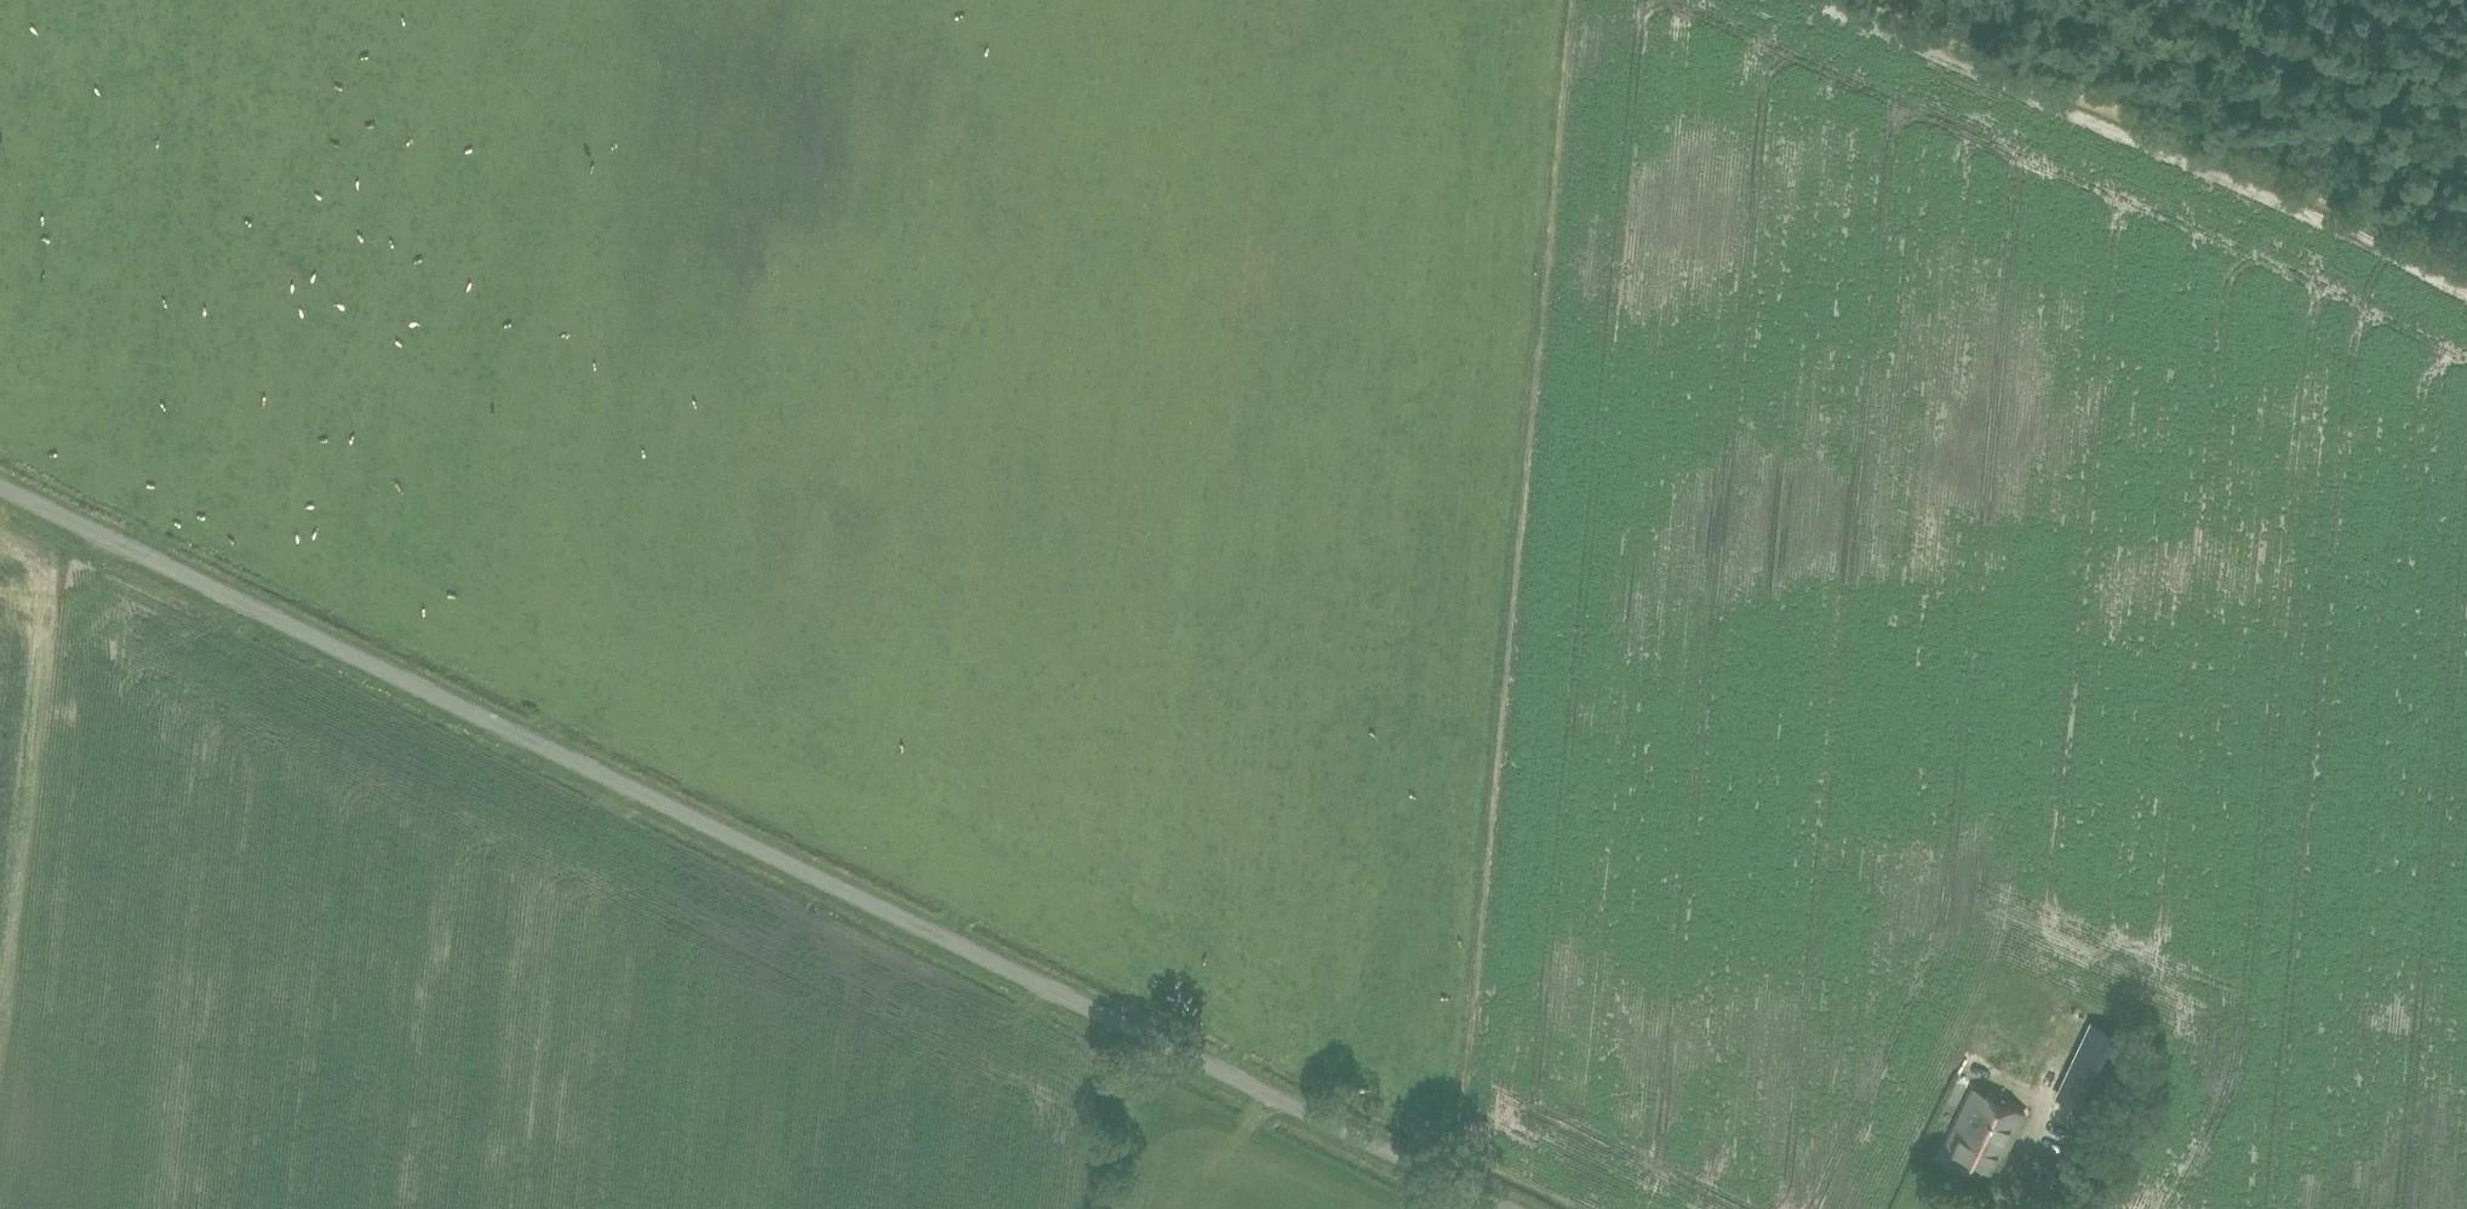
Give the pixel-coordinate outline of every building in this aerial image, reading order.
[(2097,1115),(2124,1058),(2084,1039),(2057,1096),(2071,1102),(2083,1108),(2097,1115)] [(1991,1182),(2024,1112),(1974,1088),(1974,1087),(1958,1080),(1950,1098),(1966,1105),(1940,1158),(1991,1182)]
